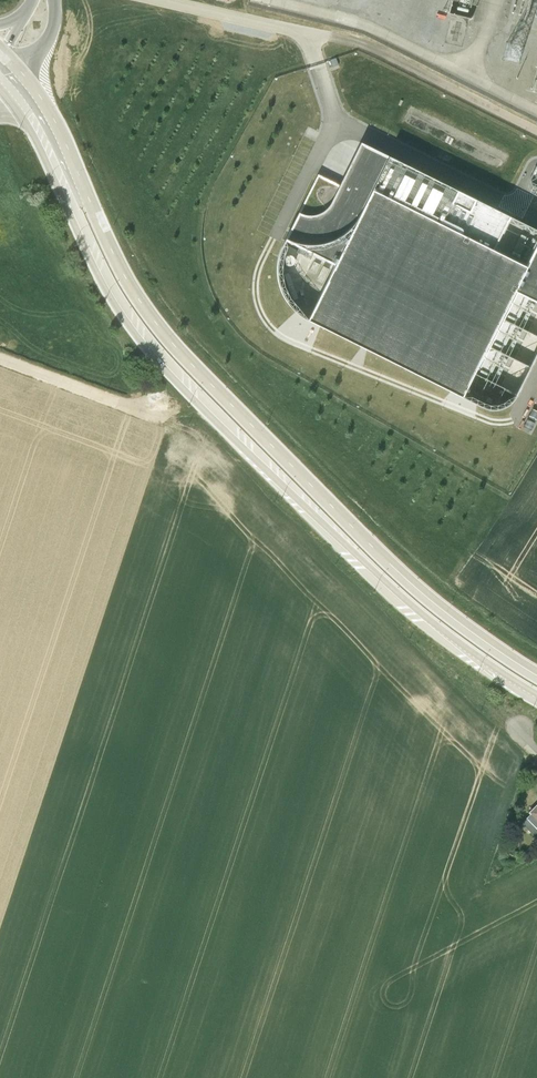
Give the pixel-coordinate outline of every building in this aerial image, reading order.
[(344,183),(320,172),(285,241),(279,257),(277,272),(280,287),(289,306),(308,320),(485,408),(503,409),(512,405),(521,393),(536,360),(536,228),(361,143),(344,183)] [(526,818),(536,829),(536,804),(528,812),(530,814),(526,818)]
